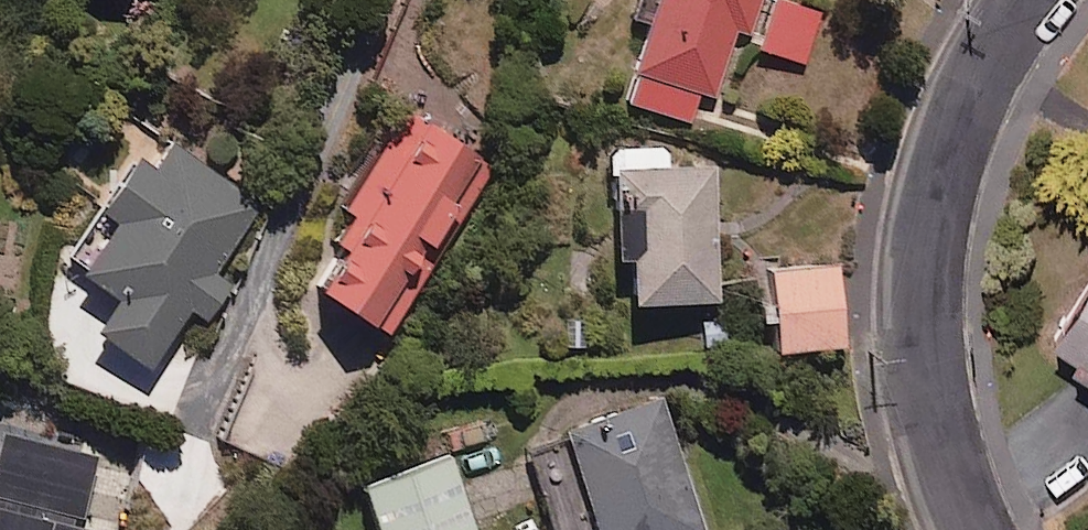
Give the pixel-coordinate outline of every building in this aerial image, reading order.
[(629,110),(691,127),(699,96),(717,101),(736,32),(750,37),(760,0),(659,0),(629,110)] [(818,16),(775,4),(761,55),(804,67),(818,16)] [(496,174),(410,117),(325,247),(344,260),(315,304),(382,348),(496,174)] [(155,179),(136,167),(102,222),(95,218),(64,268),(86,282),(82,289),(119,312),(96,349),(150,383),(191,319),(212,332),(238,291),(216,277),(260,208),(171,153),(155,179)] [(668,176),(668,155),(614,156),(617,271),(634,270),(634,313),(718,311),(715,175),(668,176)] [(843,354),(837,269),(772,274),(779,359),(843,354)] [(1073,373),(1087,383),(1087,302),(1056,352),(1077,366),(1073,373)] [(551,529),(704,529),(660,403),(563,437),(570,457),(531,471),(551,529)] [(83,525),(96,464),(0,443),(0,529),(82,529),(83,525)] [(450,461),(361,491),(374,529),(474,529),(450,461)]
